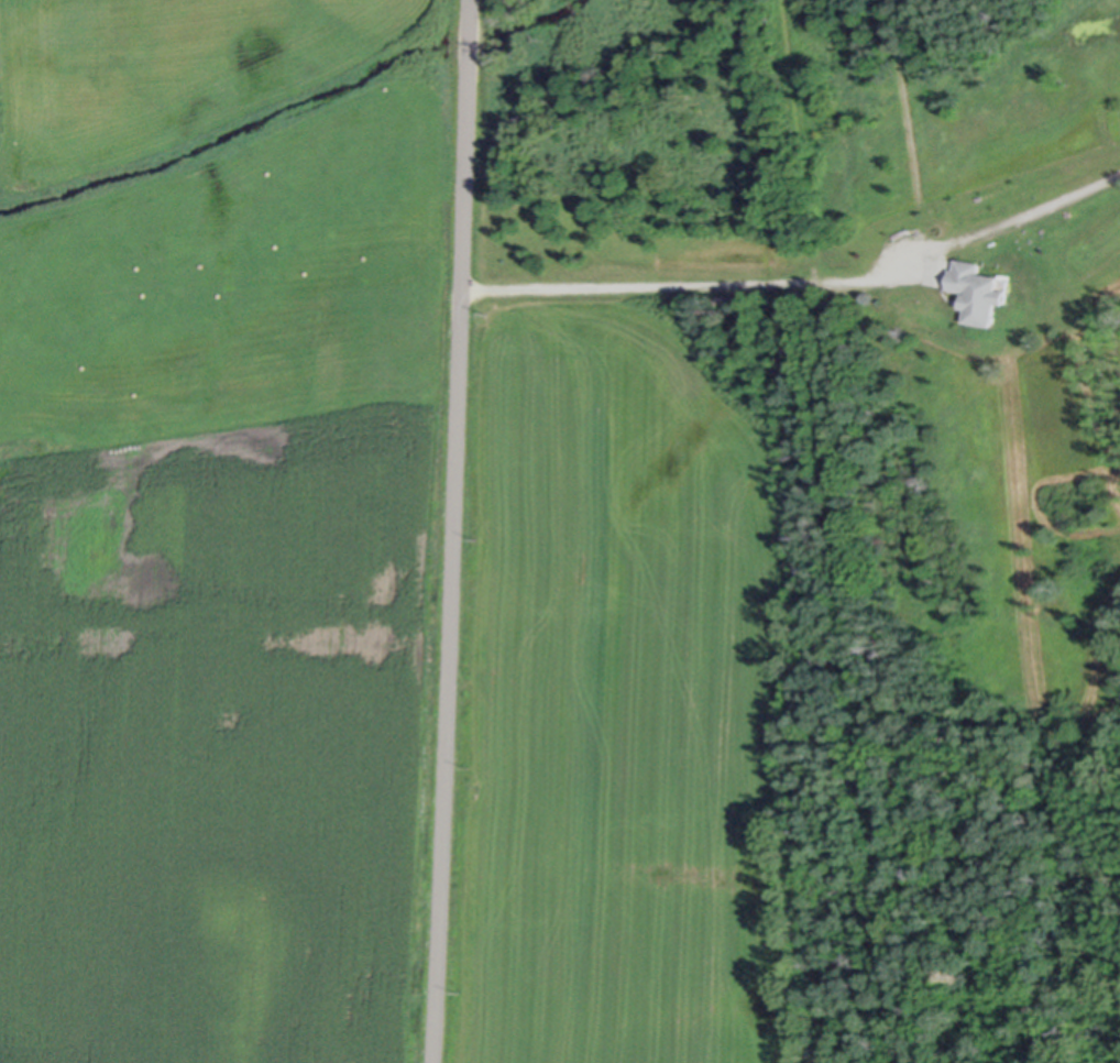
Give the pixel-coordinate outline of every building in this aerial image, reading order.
[(991,326),(994,302),(1003,303),(1006,277),(977,273),(979,261),(951,257),(947,290),(962,292),(960,308),(964,309),(963,322),(991,326)]
